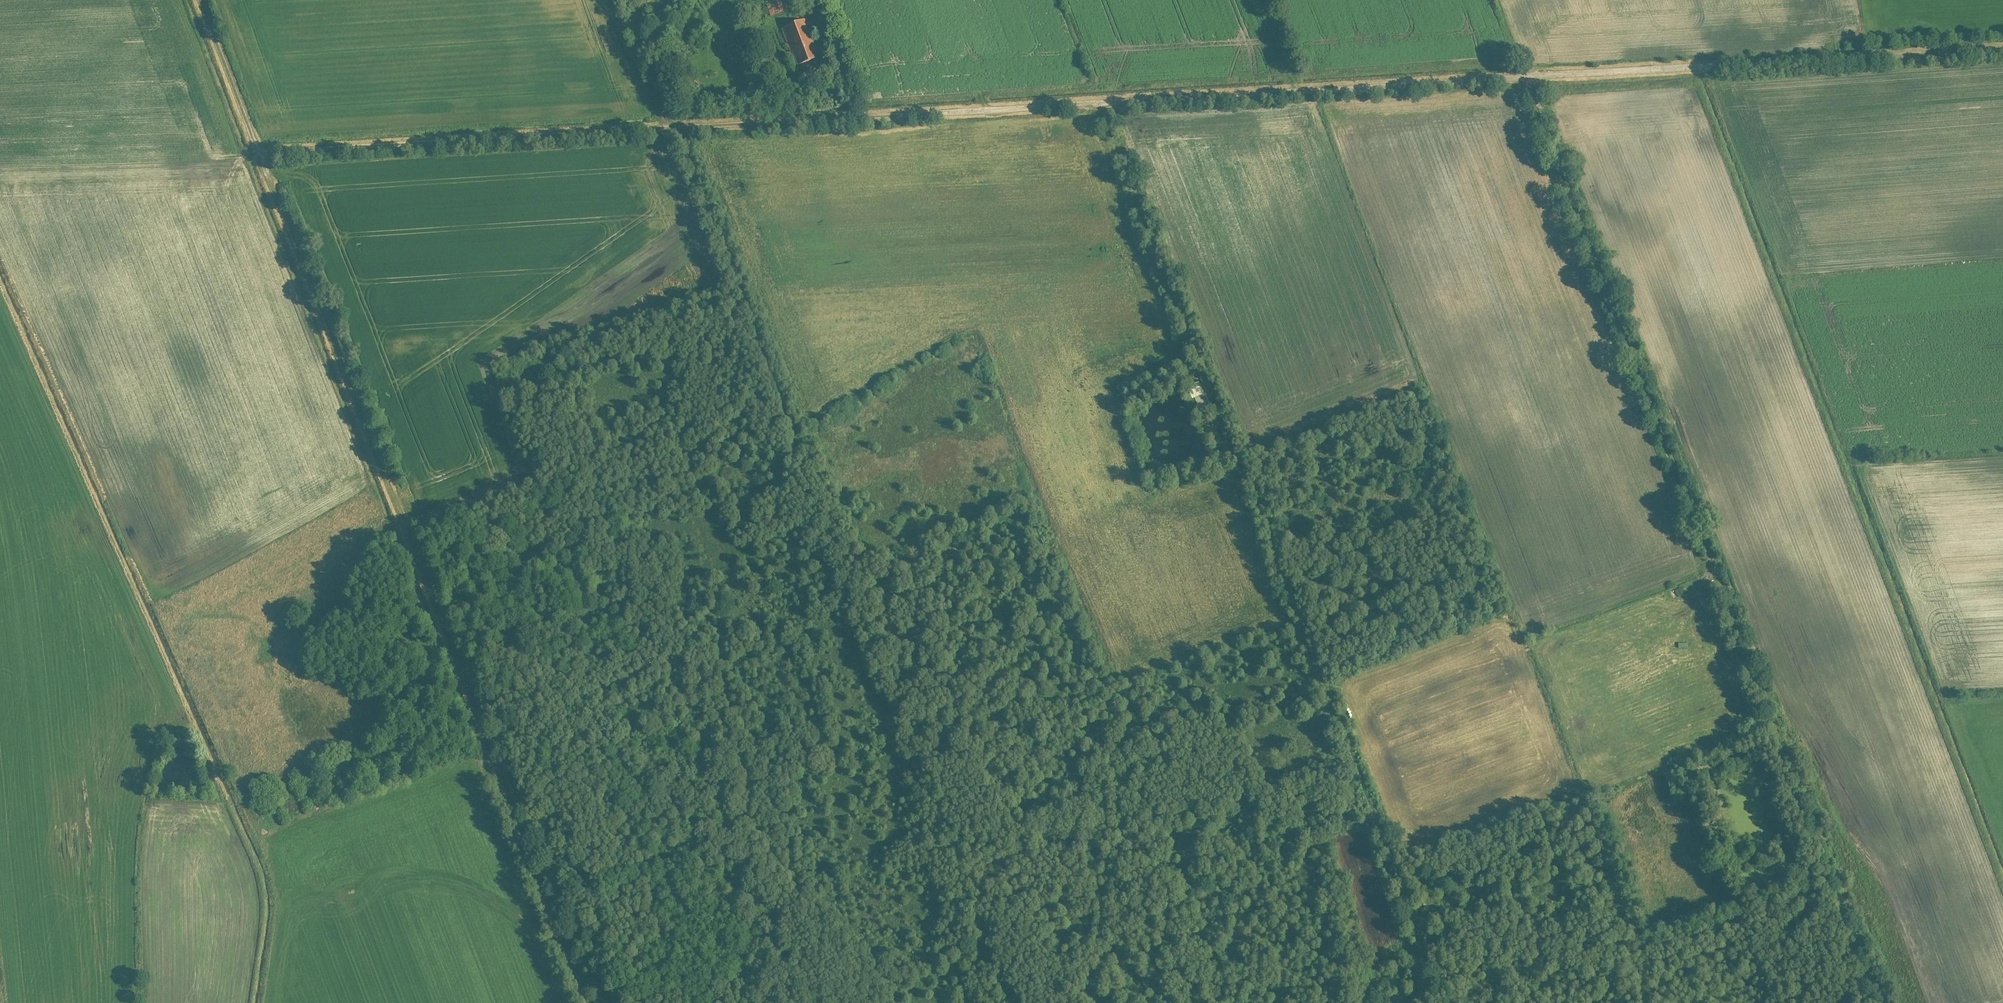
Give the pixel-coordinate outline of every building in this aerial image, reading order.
[(809,20),(780,30),(794,68),(823,58),(809,20)]
